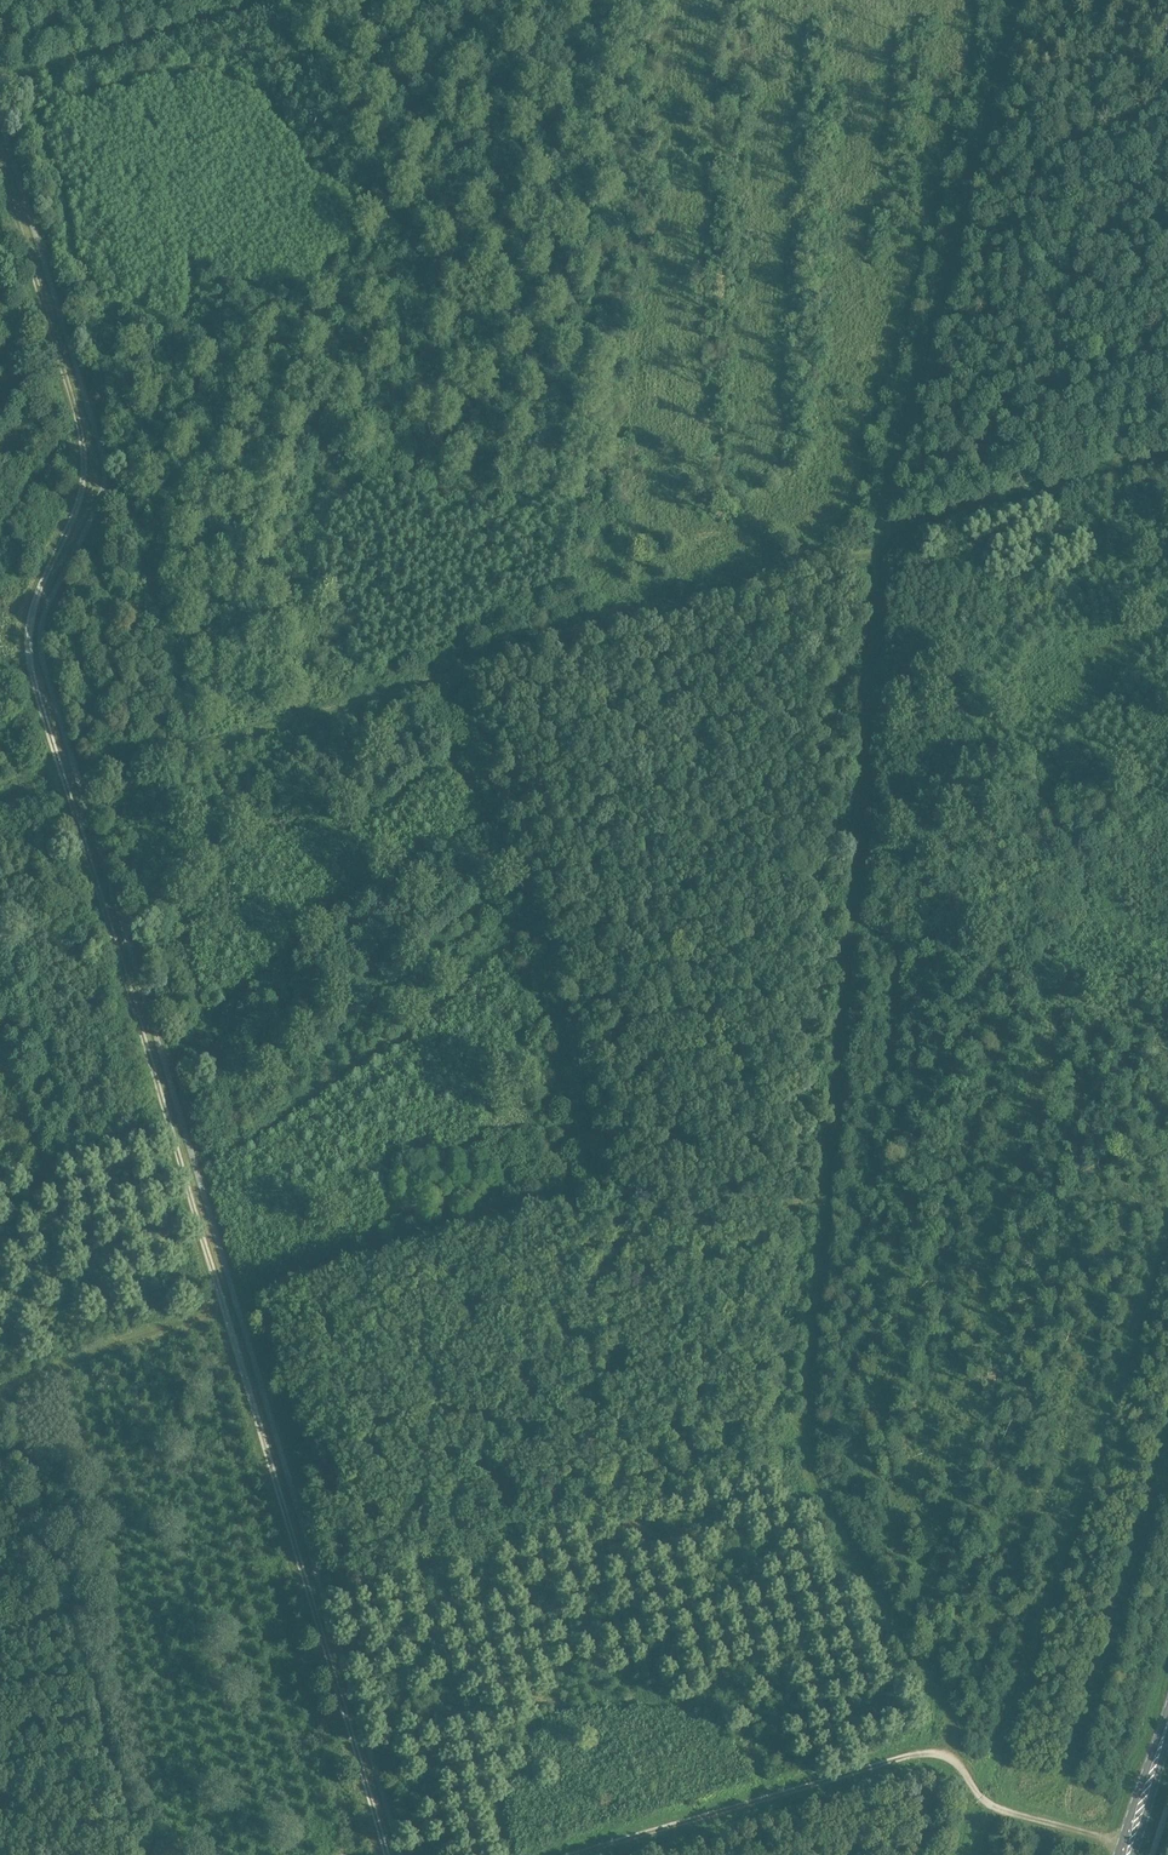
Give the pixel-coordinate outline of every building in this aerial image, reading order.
[(750,764),(757,772),(764,767),(756,759),(750,764)] [(749,787),(739,787),(740,800),(750,800),(749,787)]
